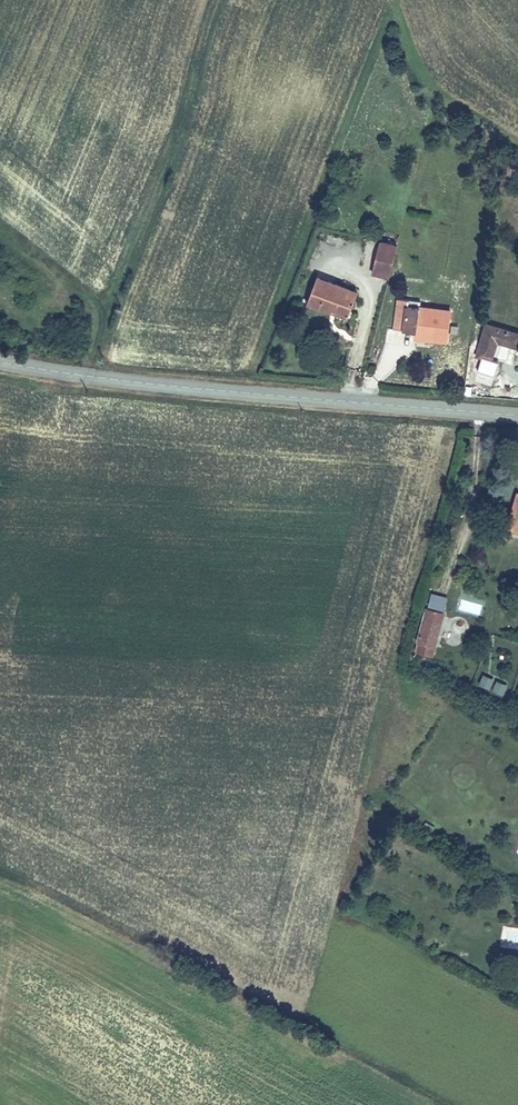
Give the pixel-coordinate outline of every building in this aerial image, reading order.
[(397,247),(381,243),(371,273),(389,277),(397,247)] [(347,313),(354,292),(318,278),(309,303),(331,313),(333,308),(347,313)] [(423,303),(400,299),(396,330),(418,333),(418,340),(450,344),(453,311),(424,307),(423,303)] [(488,325),(481,356),(494,359),(499,341),(517,344),(517,332),(488,325)] [(443,603),(427,599),(418,630),(420,631),(417,642),(430,646),(434,635),(443,603)] [(479,683),(504,694),(508,683),(484,673),(479,683)] [(509,934),(509,928),(483,925),(483,938),(501,940),(509,934)]
